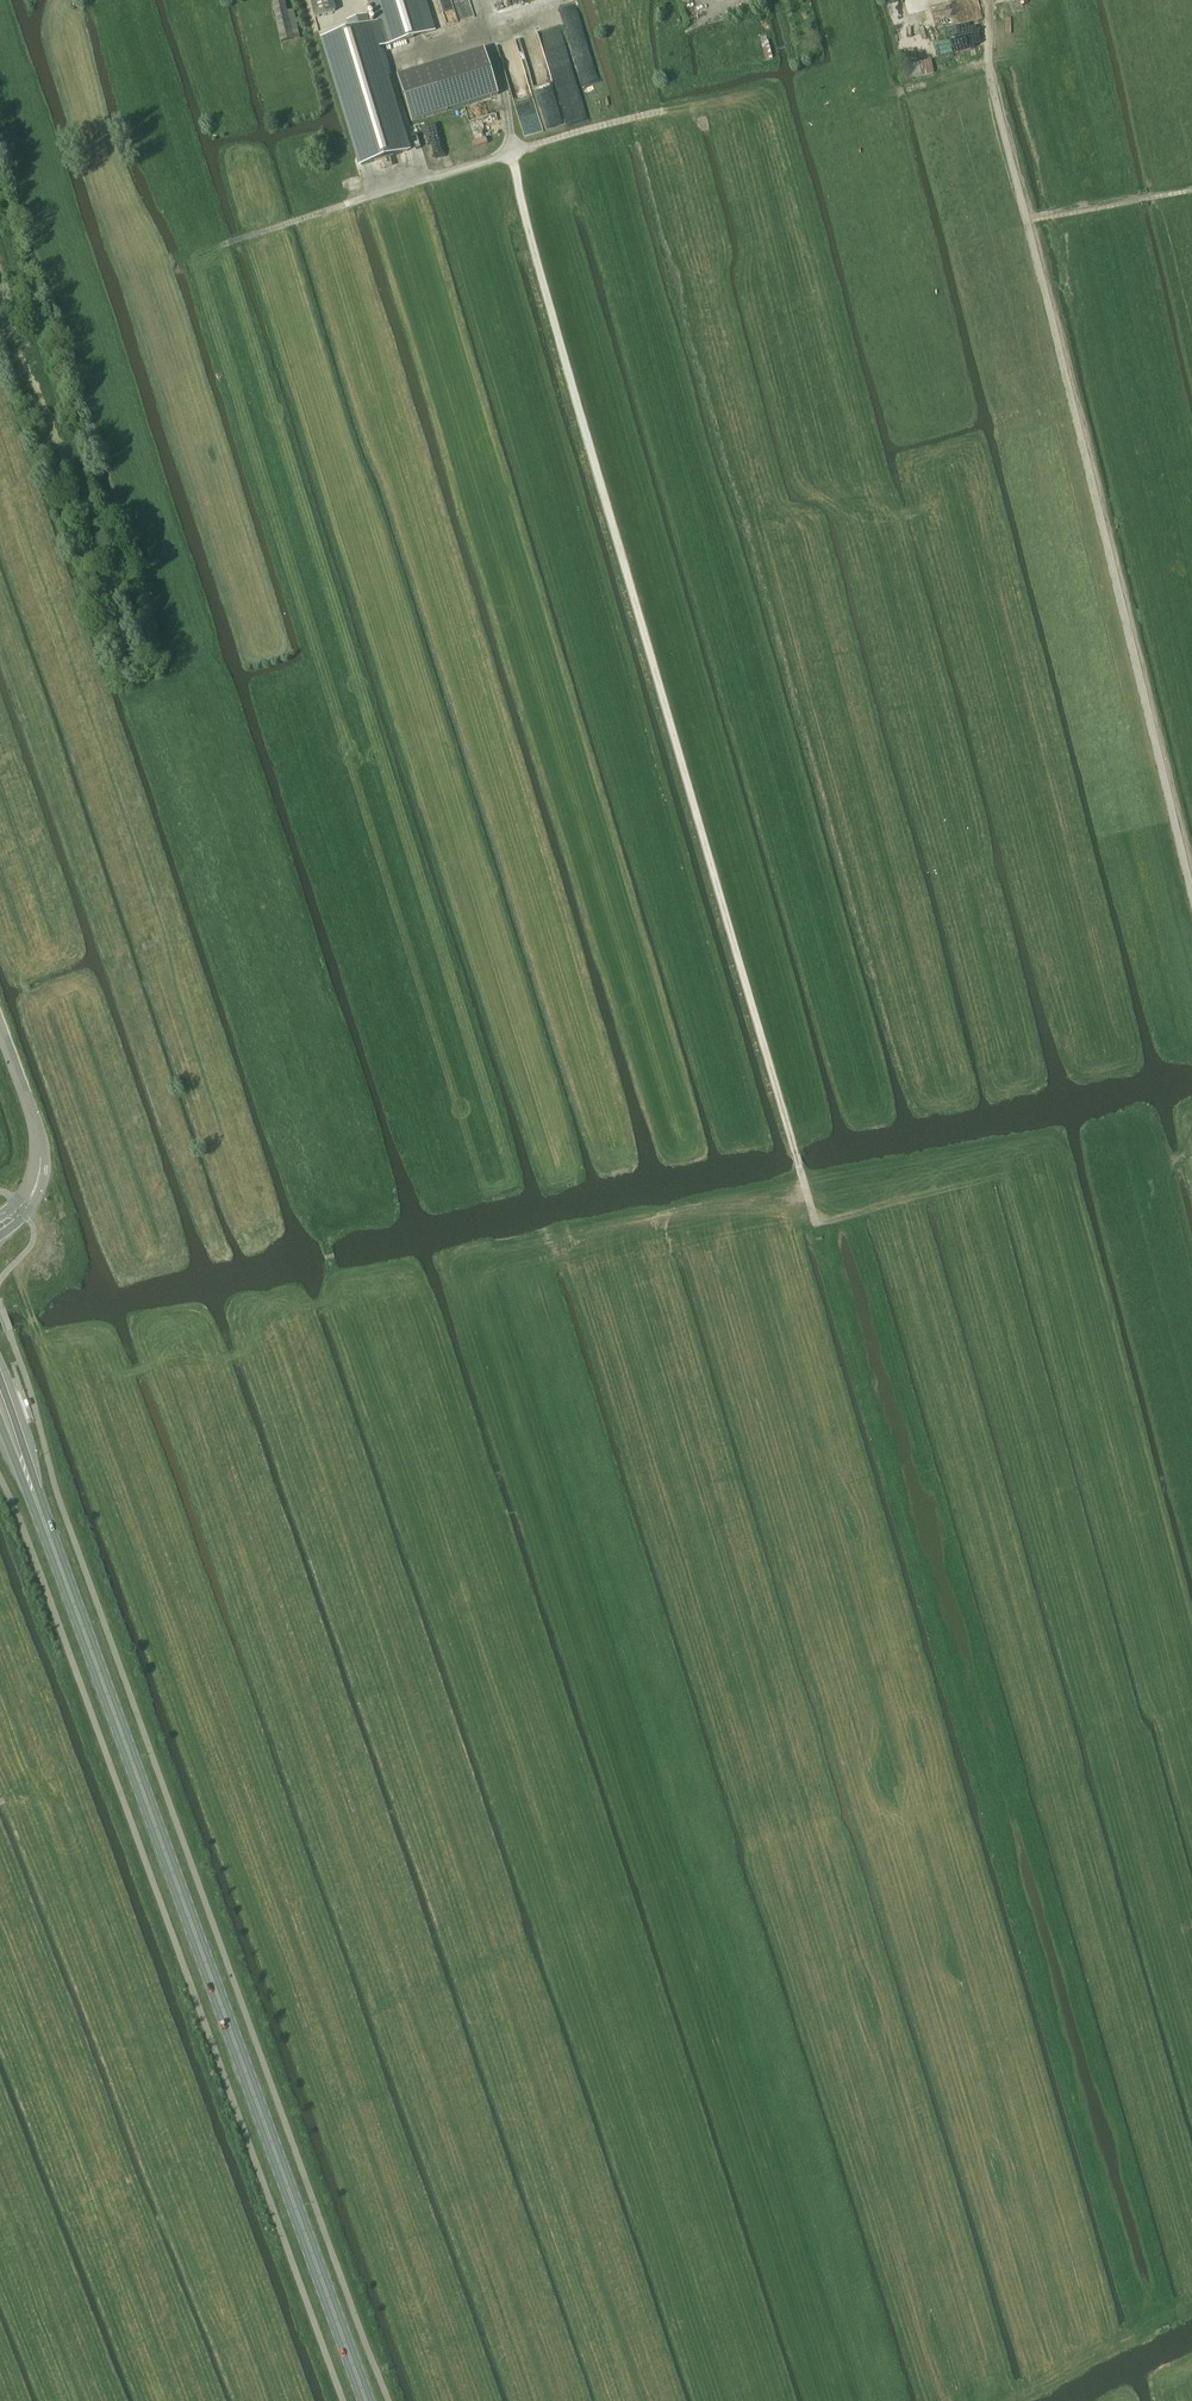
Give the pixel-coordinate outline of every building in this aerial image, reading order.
[(314,16),(336,11),(333,0),(310,0),(314,16)] [(426,0),(370,0),(384,47),(436,31),(426,0)] [(273,4),(281,43),(301,39),(294,11),(288,12),(286,1),(273,4)] [(370,25),(367,16),(347,22),(350,32),(320,40),(358,167),(411,151),(380,48),(384,47),(384,46),(376,23),(370,25)] [(412,122),(498,95),(484,50),(398,76),(412,122)] [(321,201),(318,193),(312,195),(314,203),(321,201)]
